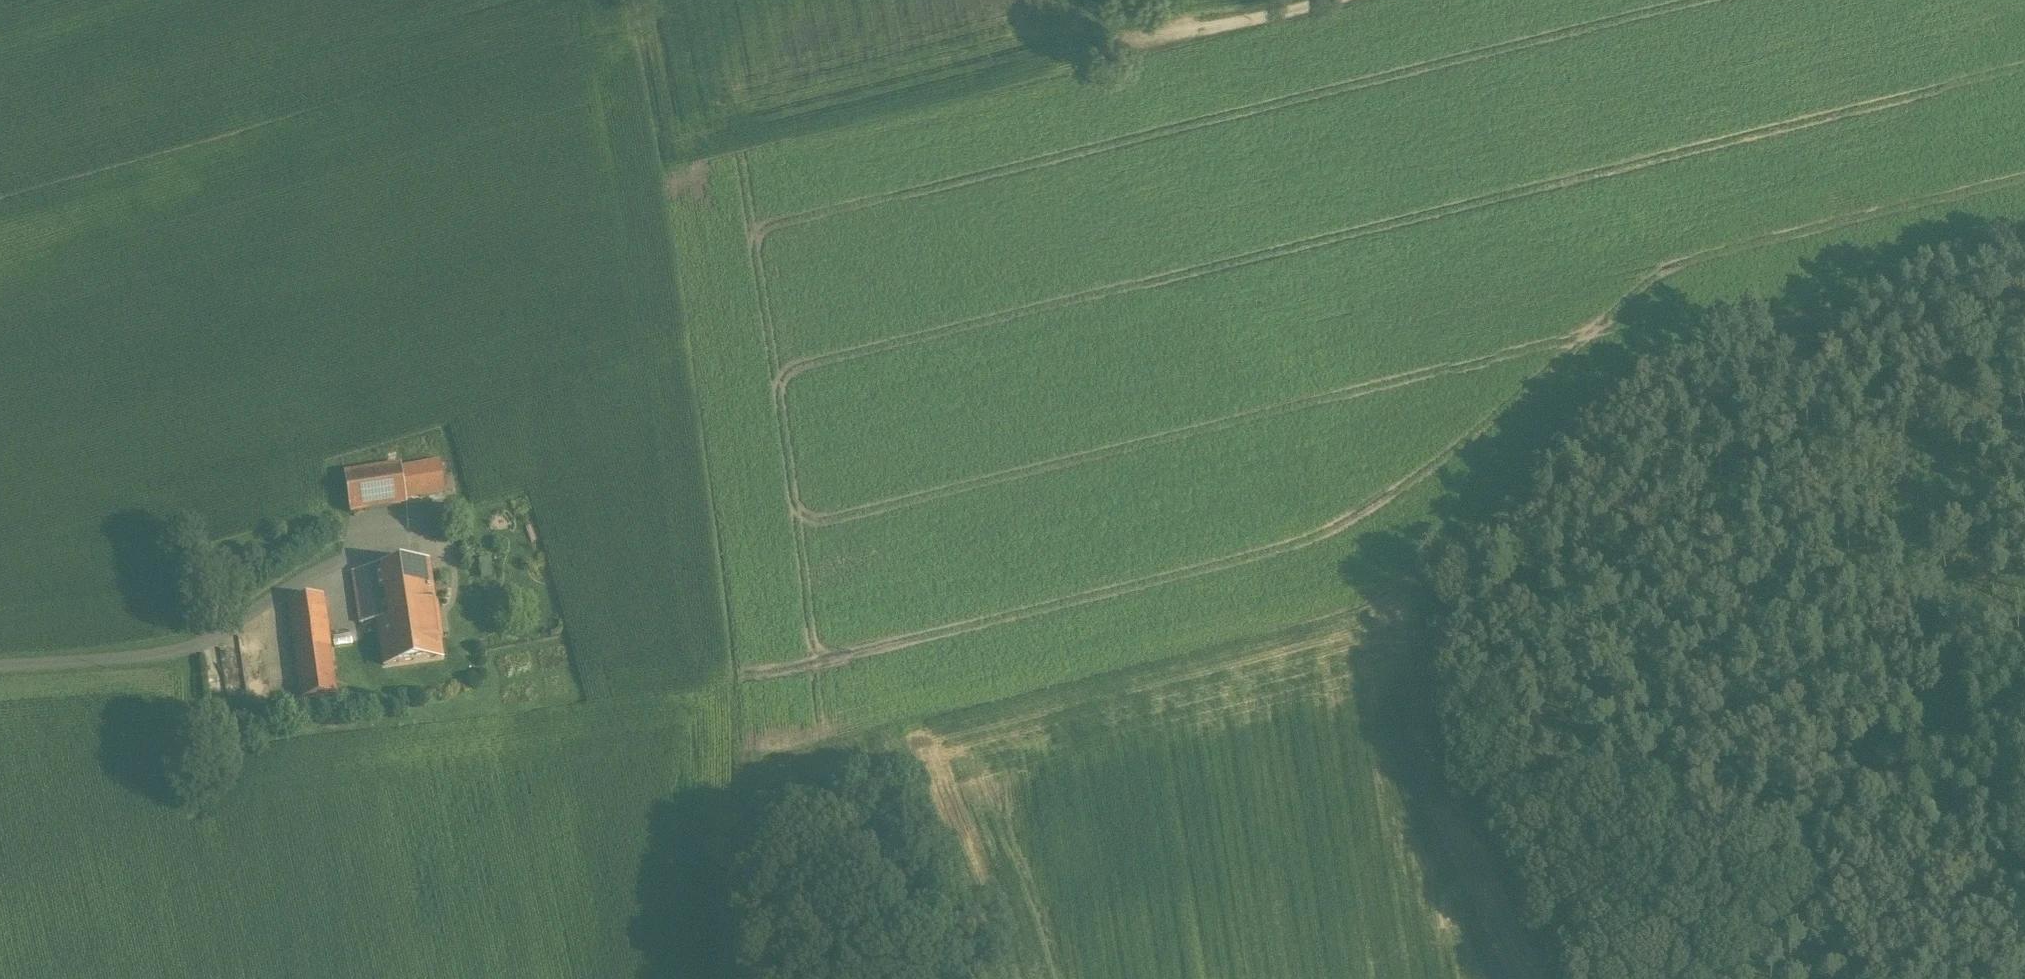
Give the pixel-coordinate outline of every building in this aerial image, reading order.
[(401,467),(345,475),(350,514),(406,506),(401,467)] [(427,563),(371,571),(378,622),(385,667),(440,659),(427,563)] [(371,571),(353,574),(361,625),(378,622),(371,571)] [(322,598),(290,602),(297,655),(329,650),(322,598)] [(329,650),(297,655),(303,701),(336,696),(329,650)]
